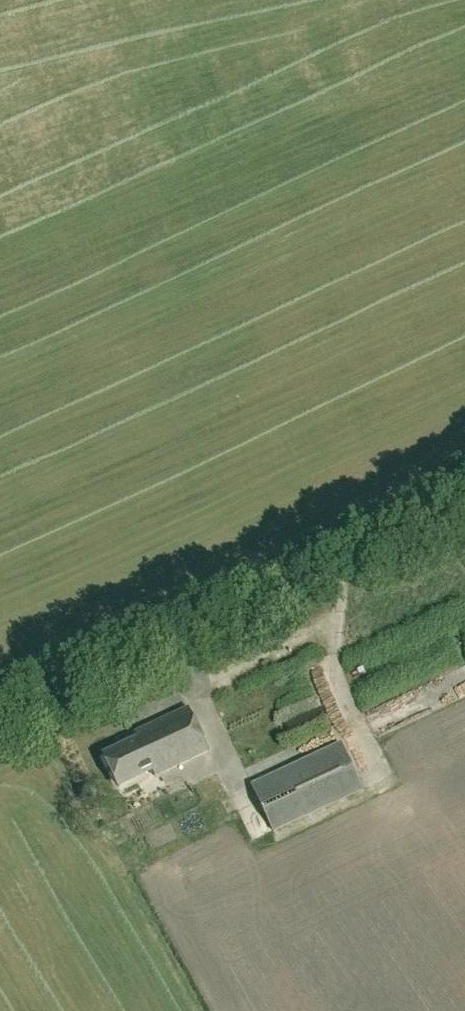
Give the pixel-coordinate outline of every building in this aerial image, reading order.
[(209,750),(189,707),(135,732),(137,737),(103,753),(119,787),(153,771),(156,776),(209,750)] [(274,830),(363,789),(342,742),(253,783),(274,830)]
